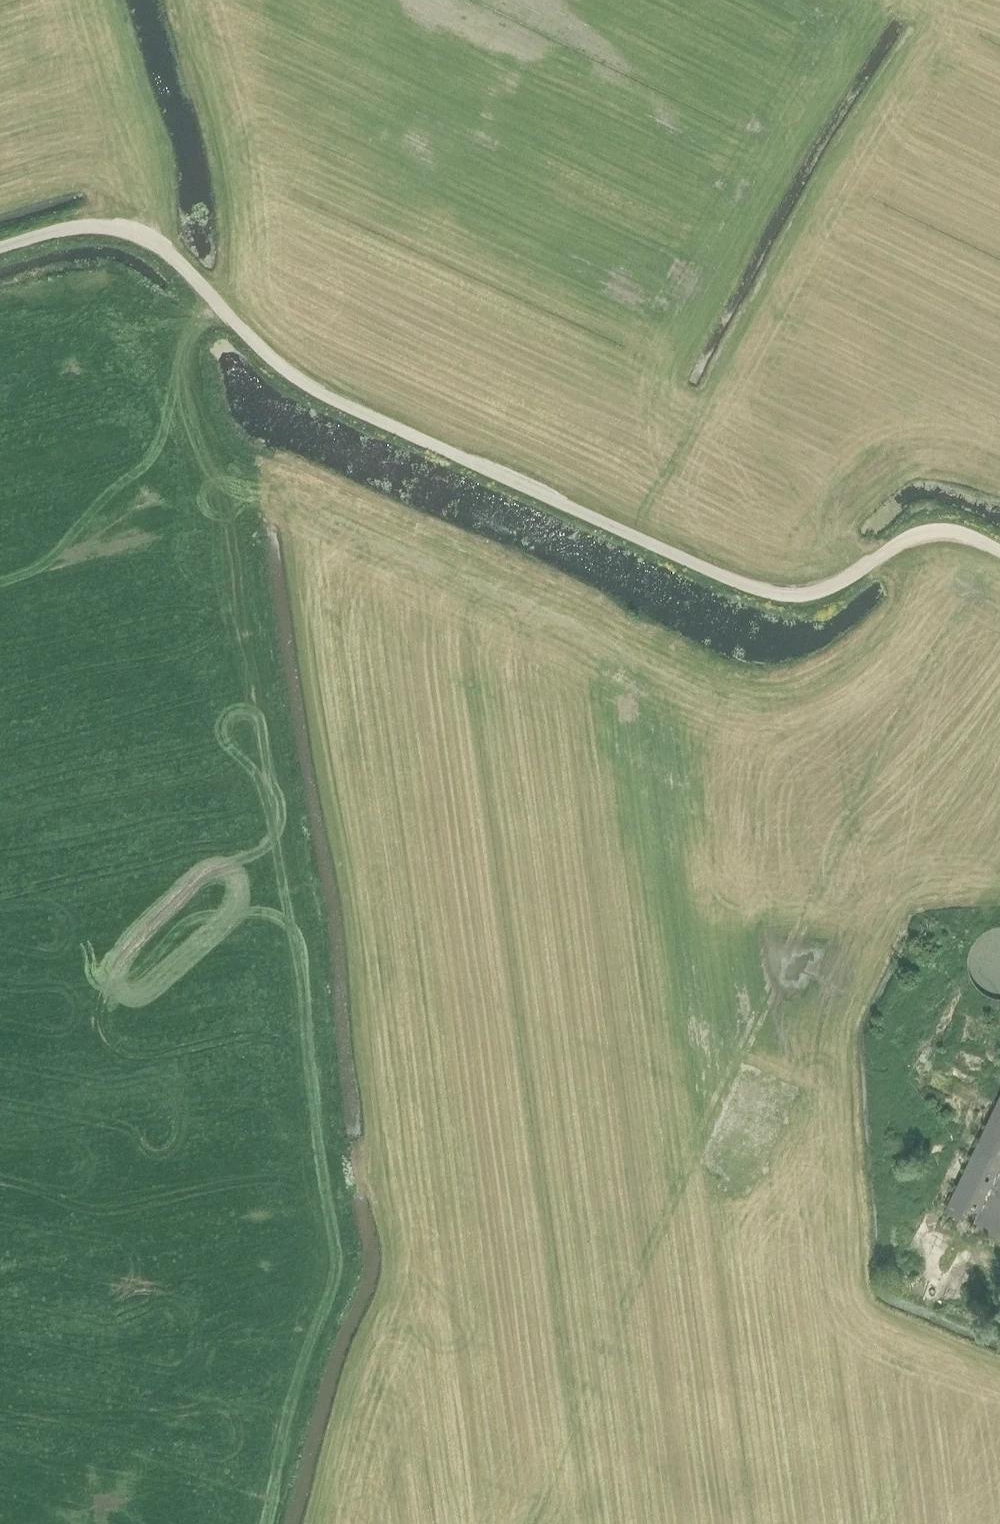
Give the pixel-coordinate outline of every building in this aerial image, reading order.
[(999,927),(995,928),(993,928),(991,929),(987,931),(983,933),(980,935),(977,939),(975,941),(973,943),(972,945),(971,948),(970,950),(969,952),(969,954),(968,957),(968,959),(968,963),(968,965),(968,967),(968,971),(969,973),(970,975),(971,978),(972,981),(973,983),(975,985),(976,987),(978,988),(980,990),(982,992),(985,994),(987,996),(990,997),(993,998),(995,998),(998,999),(999,999),(999,927)] [(946,1210),(999,1236),(999,1097),(946,1210)]
